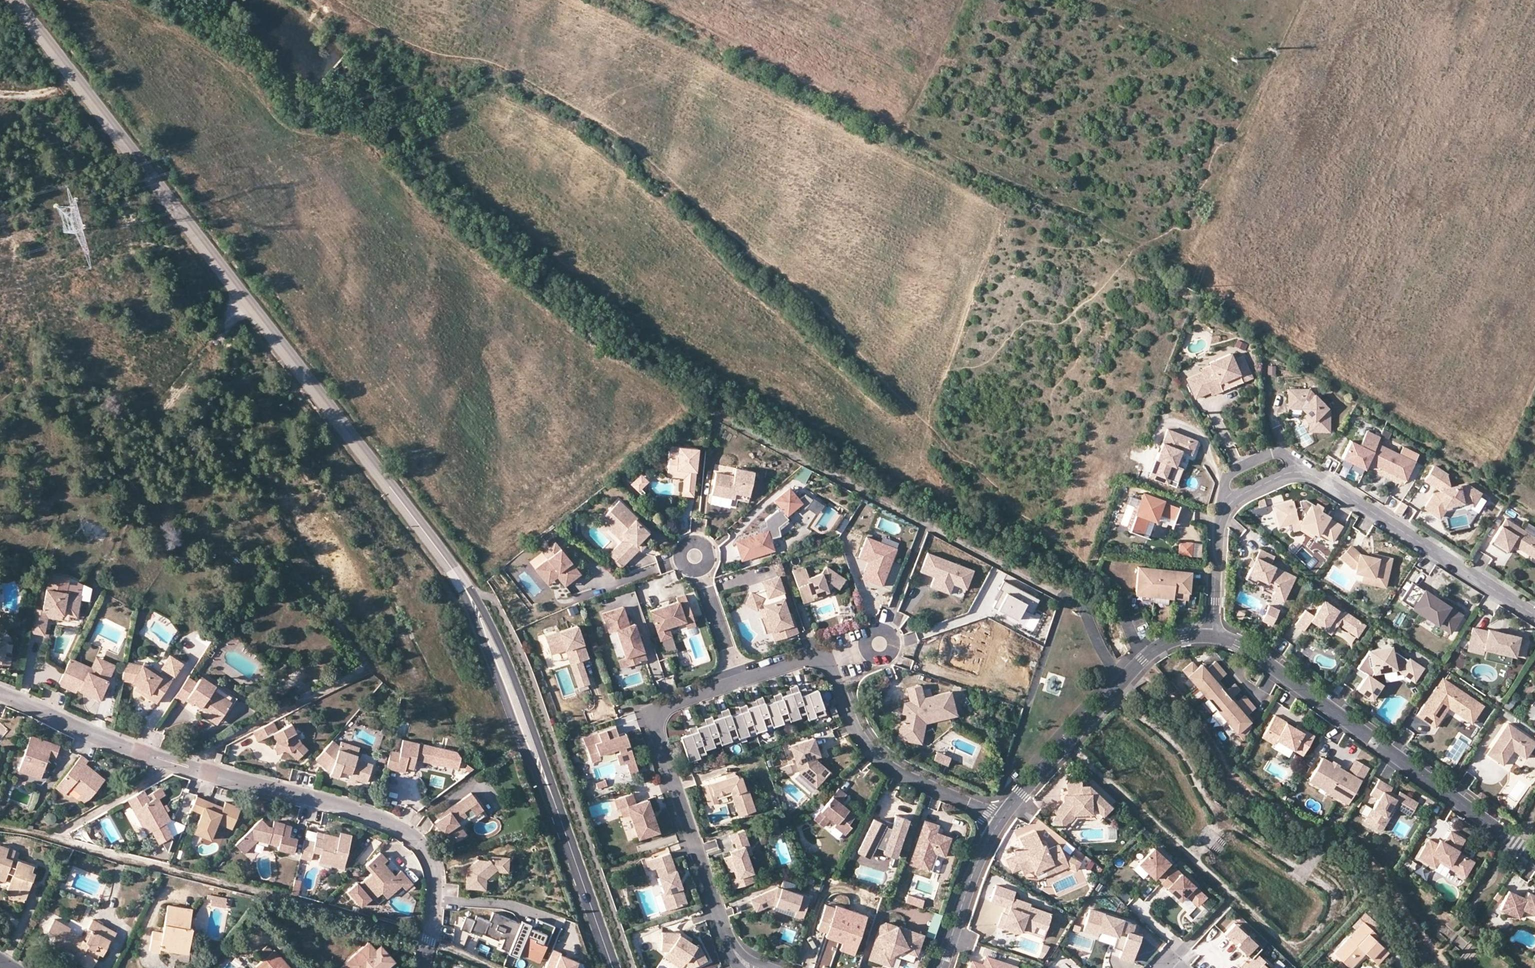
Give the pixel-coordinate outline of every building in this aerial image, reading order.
[(1247,344),(1238,340),(1235,346),(1244,350),(1247,344)] [(1242,380),(1253,375),(1244,354),(1234,359),(1231,352),(1210,360),(1211,363),(1216,375),(1206,380),(1202,370),(1187,377),(1195,396),(1203,393),(1210,389),(1212,392),(1222,388),(1219,380),(1239,372),(1242,380)] [(1216,375),(1211,363),(1201,367),(1202,370),(1206,380),(1216,375)] [(1239,372),(1219,380),(1222,388),(1242,380),(1239,372)] [(1330,410),(1309,389),(1288,388),(1288,395),(1291,395),(1291,408),(1301,408),(1306,413),(1308,414),(1313,420),(1313,431),(1329,431),(1330,410)] [(1308,430),(1313,431),(1313,420),(1308,414),(1306,413),(1302,416),(1308,422),(1308,430)] [(1192,449),(1196,438),(1167,428),(1149,475),(1176,485),(1178,480),(1170,477),(1175,464),(1180,449),(1191,453),(1192,449)] [(1369,461),(1378,442),(1381,436),(1366,429),(1359,443),(1350,438),(1341,456),(1347,460),(1365,468),(1369,461)] [(1378,442),(1369,461),(1376,465),(1405,479),(1414,460),(1399,452),(1378,442)] [(698,447),(679,445),(678,450),(670,450),(668,468),(685,469),(684,477),(682,494),(687,495),(693,495),(698,447)] [(1403,445),(1399,452),(1414,460),(1418,453),(1403,445)] [(1183,467),(1175,464),(1170,477),(1178,480),(1183,467)] [(797,476),(806,480),(810,469),(801,465),(797,476)] [(1446,474),(1433,465),(1424,479),(1439,489),(1440,492),(1433,493),(1430,498),(1424,507),(1438,516),(1443,507),(1450,506),(1449,504),(1465,500),(1471,504),(1479,493),(1465,484),(1449,487),(1446,474)] [(749,493),(754,471),(735,467),(733,475),(716,472),(711,494),(723,496),(734,498),(735,493),(736,490),(749,493)] [(685,469),(668,468),(667,475),(684,477),(685,469)] [(647,482),(640,476),(631,485),(638,492),(647,482)] [(778,507),(765,518),(767,524),(762,527),(764,532),(737,540),(740,549),(743,558),(773,549),(770,538),(781,534),(778,526),(788,518),(783,513),(785,511),(786,513),(800,501),(799,500),(788,488),(775,499),(781,507),(780,508),(778,507)] [(1177,514),(1180,505),(1144,492),(1131,529),(1144,534),(1150,515),(1156,517),(1158,511),(1176,517),(1177,514)] [(806,494),(799,500),(800,501),(805,508),(806,506),(812,498),(806,494)] [(1129,526),(1137,497),(1128,495),(1120,524),(1129,526)] [(822,504),(812,498),(806,506),(816,513),(822,504)] [(622,540),(610,552),(622,565),(640,547),(636,544),(641,539),(649,531),(636,519),(638,517),(620,499),(605,514),(615,524),(620,519),(627,527),(623,531),(627,535),(622,540)] [(1310,502),(1305,499),(1298,501),(1300,506),(1294,508),(1292,502),(1274,507),(1278,525),(1297,521),(1299,522),(1298,525),(1315,535),(1317,532),(1331,540),(1340,524),(1326,516),(1327,515),(1319,511),(1313,507),(1314,504),(1310,502)] [(1174,523),(1176,517),(1158,511),(1156,517),(1174,523)] [(605,514),(601,519),(622,540),(627,535),(623,531),(627,527),(620,519),(615,524),(605,514)] [(1150,515),(1144,534),(1149,536),(1156,517),(1150,515)] [(1506,519),(1490,544),(1496,548),(1505,553),(1511,544),(1513,541),(1518,544),(1516,547),(1528,554),(1534,553),(1534,537),(1506,519)] [(874,583),(882,586),(896,548),(866,537),(858,558),(867,561),(870,563),(864,580),(874,583)] [(640,547),(641,549),(643,547),(646,544),(641,539),(636,544),(640,547)] [(544,558),(560,546),(555,540),(539,552),(544,558)] [(1191,556),(1193,542),(1179,541),(1178,555),(1191,556)] [(544,558),(534,566),(544,578),(553,571),(557,575),(564,584),(572,578),(580,572),(560,546),(544,558)] [(1385,587),(1392,559),(1378,555),(1377,558),(1371,557),(1365,555),(1360,554),(1351,546),(1341,557),(1353,568),(1356,569),(1356,572),(1364,574),(1373,576),(1372,584),(1385,587)] [(1296,577),(1271,565),(1275,557),(1260,550),(1249,573),(1259,579),(1261,575),(1265,577),(1268,579),(1267,582),(1276,587),(1275,590),(1272,595),(1284,601),(1296,577)] [(953,596),(957,585),(965,588),(972,570),(927,553),(921,567),(935,573),(934,577),(932,582),(930,587),(953,596)] [(861,579),(864,580),(870,563),(867,561),(861,579)] [(1154,576),(1155,565),(1139,564),(1136,591),(1141,592),(1155,593),(1157,576),(1154,576)] [(792,571),(802,596),(812,593),(813,596),(821,593),(828,591),(832,584),(838,588),(844,577),(824,566),(820,573),(808,578),(804,567),(792,571)] [(1173,594),(1176,567),(1161,566),(1160,576),(1157,576),(1155,593),(1168,594),(1173,594)] [(934,577),(935,573),(921,567),(920,572),(934,577)] [(1190,586),(1191,569),(1176,567),(1173,594),(1189,596),(1190,586)] [(51,571),(48,588),(68,592),(72,575),(51,571)] [(557,575),(553,571),(544,578),(547,582),(557,575)] [(1259,579),(1249,573),(1246,579),(1256,584),(1257,582),(1275,590),(1276,587),(1267,582),(1268,579),(1265,577),(1261,575),(1259,579)] [(1373,576),(1364,574),(1362,581),(1372,584),(1373,576)] [(84,582),(72,575),(68,592),(82,594),(84,582)] [(783,599),(786,598),(778,577),(763,582),(766,589),(768,596),(763,598),(753,594),(752,593),(746,604),(758,610),(760,603),(764,605),(768,616),(767,616),(768,619),(768,622),(768,624),(770,626),(771,628),(773,631),(776,640),(798,632),(791,613),(789,614),(783,599)] [(1039,597),(1003,579),(994,598),(996,599),(992,606),(1006,613),(1019,619),(1017,624),(1032,631),(1041,614),(1035,612),(1034,614),(1031,613),(1039,597)] [(90,585),(84,582),(82,594),(81,598),(83,598),(87,599),(90,585)] [(1433,596),(1412,582),(1401,600),(1450,632),(1462,615),(1433,596)] [(71,608),(79,610),(81,598),(82,594),(68,592),(48,588),(44,609),(34,607),(30,631),(45,634),(49,616),(49,614),(54,615),(54,617),(63,619),(65,607),(71,608)] [(753,594),(763,598),(768,596),(766,589),(762,590),(753,594)] [(802,596),(804,603),(814,599),(813,596),(812,593),(802,596)] [(676,600),(649,609),(659,639),(671,635),(667,624),(677,621),(684,619),(682,615),(690,612),(684,594),(675,597),(676,600)] [(83,598),(81,598),(79,610),(71,608),(70,614),(79,616),(83,598)] [(1304,631),(1311,621),(1324,630),(1332,619),(1338,624),(1357,637),(1365,625),(1345,612),(1344,614),(1324,600),(1314,616),(1306,610),(1296,625),(1300,628),(1304,631)] [(768,619),(767,616),(768,616),(764,605),(761,611),(763,618),(760,619),(765,633),(773,631),(771,628),(770,626),(768,624),(768,622),(768,619)] [(1279,610),(1269,605),(1262,620),(1272,625),(1279,610)] [(622,606),(601,612),(608,631),(615,629),(624,656),(636,652),(639,661),(645,659),(640,643),(637,635),(633,622),(628,624),(622,606)] [(1130,614),(1136,631),(1146,628),(1140,611),(1130,614)] [(690,612),(682,615),(684,619),(686,627),(694,624),(690,612)] [(1331,634),(1338,624),(1332,619),(1324,630),(1331,634)] [(1338,625),(1333,631),(1350,644),(1355,637),(1338,625)] [(568,648),(573,663),(580,660),(587,658),(576,626),(544,637),(550,654),(564,649),(568,648)] [(1489,631),(1474,628),(1468,650),(1483,654),(1484,649),(1487,649),(1511,655),(1515,656),(1515,655),(1517,648),(1526,651),(1528,641),(1519,639),(1520,637),(1508,634),(1489,629),(1489,631)] [(0,639),(0,666),(10,668),(13,653),(6,651),(8,641),(0,639)] [(672,639),(661,643),(664,651),(675,647),(672,639)] [(1396,669),(1414,681),(1423,668),(1410,659),(1409,660),(1396,652),(1393,653),(1392,646),(1369,650),(1357,668),(1360,670),(1364,673),(1364,672),(1368,675),(1366,677),(1365,677),(1365,678),(1357,689),(1366,695),(1372,699),(1382,684),(1371,677),(1374,673),(1396,669)] [(573,663),(568,648),(564,649),(577,687),(586,684),(582,673),(584,673),(583,668),(580,660),(573,663)] [(1517,648),(1515,655),(1524,657),(1526,651),(1517,648)] [(1511,655),(1487,649),(1485,658),(1509,664),(1511,655)] [(624,656),(617,659),(620,667),(639,661),(636,652),(624,656)] [(144,688),(142,692),(159,703),(183,665),(171,657),(162,672),(146,662),(144,665),(127,662),(124,680),(134,682),(140,686),(144,688)] [(71,660),(69,664),(95,677),(100,667),(113,674),(116,667),(97,658),(91,670),(71,660)] [(667,659),(659,662),(665,679),(673,676),(667,659)] [(1193,661),(1183,669),(1198,686),(1221,666),(1215,660),(1207,667),(1207,670),(1204,670),(1204,667),(1201,663),(1197,667),(1193,661)] [(623,675),(639,672),(637,663),(622,666),(623,675)] [(95,677),(69,664),(59,684),(77,693),(79,689),(86,693),(87,690),(102,697),(113,674),(100,667),(95,677)] [(1198,686),(1207,697),(1221,686),(1218,682),(1215,682),(1215,679),(1218,679),(1226,672),(1221,666),(1198,686)] [(213,713),(223,720),(235,703),(215,690),(218,685),(203,676),(199,682),(191,677),(177,697),(187,703),(189,700),(190,698),(198,703),(200,700),(206,704),(204,707),(213,713)] [(1443,678),(1437,687),(1440,689),(1446,680),(1443,678)] [(1457,708),(1474,720),(1484,706),(1446,680),(1440,689),(1437,687),(1418,715),(1425,721),(1435,728),(1449,708),(1451,705),(1456,709),(1457,708)] [(1221,686),(1207,697),(1217,709),(1230,697),(1240,689),(1235,682),(1226,690),(1226,692),(1224,692),(1224,689),(1221,686)] [(921,683),(907,686),(911,700),(913,711),(908,712),(906,718),(901,719),(899,724),(898,729),(913,732),(916,722),(925,720),(926,720),(925,718),(938,715),(938,717),(956,713),(951,693),(924,699),(924,696),(921,683)] [(1343,687),(1337,683),(1333,691),(1338,695),(1343,687)] [(782,695),(789,716),(790,719),(800,715),(799,713),(806,711),(798,690),(797,685),(789,687),(790,689),(791,692),(785,694),(782,695)] [(798,690),(806,711),(808,717),(825,712),(817,689),(814,690),(807,693),(806,689),(805,687),(798,690)] [(100,700),(102,697),(87,690),(86,693),(100,700)] [(950,690),(924,696),(924,699),(951,693),(950,690)] [(765,703),(771,722),(772,725),(783,721),(782,719),(789,716),(782,695),(780,692),(773,695),(774,696),(775,700),(768,702),(765,703)] [(1230,697),(1217,709),(1227,720),(1250,700),(1245,694),(1236,701),(1236,704),(1233,704),(1234,701),(1230,697)] [(748,707),(755,728),(756,730),(766,727),(765,724),(771,722),(765,703),(762,696),(755,698),(756,700),(757,703),(750,706),(748,707)] [(911,700),(905,701),(902,711),(908,712),(913,711),(911,700)] [(1255,707),(1250,700),(1227,720),(1243,739),(1252,725),(1248,721),(1250,720),(1247,716),(1244,716),(1244,713),(1247,714),(1255,707)] [(731,715),(737,734),(738,736),(749,733),(748,730),(755,728),(748,707),(746,704),(739,706),(740,708),(741,711),(734,713),(731,715)] [(1472,724),(1474,720),(1457,708),(1456,709),(1451,705),(1449,708),(1472,724)] [(713,718),(721,739),(722,742),(732,738),(731,736),(737,734),(731,715),(728,707),(721,710),(722,711),(723,715),(716,717),(713,718)] [(836,707),(830,709),(833,718),(839,716),(836,707)] [(1256,707),(1247,715),(1253,722),(1262,715),(1256,707)] [(1212,713),(1219,723),(1224,719),(1217,710),(1212,713)] [(220,725),(223,720),(213,713),(209,718),(220,725)] [(697,726),(705,747),(715,744),(714,741),(721,739),(713,718),(712,715),(705,718),(706,719),(707,723),(700,725),(697,726)] [(1278,737),(1276,740),(1303,755),(1315,735),(1305,730),(1303,732),(1295,727),(1290,724),(1287,722),(1275,715),(1267,730),(1278,737)] [(897,735),(920,741),(925,720),(916,722),(913,732),(898,729),(897,735)] [(279,743),(277,748),(284,751),(291,754),(297,760),(308,749),(301,743),(292,724),(280,730),(275,721),(255,732),(261,742),(274,735),(279,743)] [(399,722),(397,731),(405,732),(407,723),(399,722)] [(705,747),(697,726),(697,724),(689,726),(690,728),(691,731),(685,734),(681,735),(689,759),(700,755),(699,752),(706,750),(705,747)] [(1514,750),(1517,749),(1518,753),(1526,758),(1534,745),(1534,742),(1508,724),(1488,754),(1496,760),(1504,765),(1514,750)] [(616,729),(614,726),(583,736),(591,761),(600,758),(598,753),(617,747),(619,751),(615,752),(619,763),(625,761),(627,766),(635,763),(630,747),(625,749),(624,745),(628,743),(624,731),(617,733),(616,729)] [(1274,744),(1276,740),(1278,737),(1267,730),(1263,737),(1274,744)] [(32,735),(20,771),(42,778),(50,754),(57,757),(61,745),(32,735)] [(813,737),(790,744),(796,761),(798,760),(801,769),(799,771),(816,785),(824,775),(819,771),(824,765),(816,759),(814,760),(813,755),(815,755),(819,754),(816,746),(813,737)] [(341,747),(342,745),(334,738),(317,757),(333,771),(332,774),(340,777),(343,769),(353,772),(351,776),(357,778),(368,781),(374,764),(358,758),(359,754),(341,747)] [(343,740),(342,745),(341,747),(359,754),(362,747),(343,740)] [(401,754),(398,771),(405,772),(407,766),(417,768),(419,760),(457,767),(459,755),(455,750),(404,740),(401,754)] [(937,751),(933,758),(947,765),(950,757),(937,751)] [(398,771),(401,754),(390,752),(387,768),(398,771)] [(74,787),(83,794),(86,791),(92,797),(106,779),(93,768),(90,772),(84,768),(89,764),(91,761),(83,755),(57,787),(67,795),(74,787)] [(1342,793),(1339,798),(1348,803),(1369,767),(1356,760),(1349,773),(1338,767),(1337,768),(1334,767),(1331,765),(1332,763),(1323,758),(1309,780),(1319,786),(1322,781),(1342,793)] [(793,772),(790,764),(780,767),(783,775),(793,772)] [(706,795),(709,803),(719,799),(717,796),(716,792),(726,788),(728,793),(731,791),(739,813),(755,808),(748,789),(746,789),(741,774),(737,775),(736,772),(716,779),(704,783),(707,794),(706,795)] [(1370,794),(1379,779),(1373,775),(1364,790),(1370,794)] [(605,779),(595,783),(597,789),(607,785),(605,779)] [(1394,802),(1412,812),(1418,802),(1400,791),(1397,795),(1396,798),(1389,794),(1390,791),(1393,787),(1379,779),(1370,794),(1378,799),(1372,809),(1368,817),(1379,823),(1384,815),(1386,816),(1394,802)] [(1064,802),(1054,814),(1066,823),(1069,823),(1072,818),(1072,815),(1088,813),(1089,812),(1098,821),(1110,808),(1087,786),(1080,786),(1080,780),(1066,781),(1068,801),(1064,802)] [(1319,786),(1339,798),(1342,793),(1322,781),(1319,786)] [(147,794),(149,799),(156,795),(157,797),(164,794),(160,787),(147,794)] [(165,811),(161,805),(157,797),(156,795),(149,799),(147,794),(144,789),(127,798),(132,808),(145,832),(150,829),(158,842),(171,835),(164,822),(169,819),(165,811)] [(838,789),(814,819),(823,827),(829,818),(836,823),(834,826),(844,835),(850,827),(847,824),(855,816),(839,803),(845,795),(842,792),(838,789)] [(92,797),(86,791),(83,794),(82,795),(88,800),(92,797)] [(469,819),(483,809),(472,793),(449,810),(450,812),(446,815),(435,822),(451,845),(463,837),(465,839),(471,834),(466,827),(472,823),(469,819)] [(638,838),(658,832),(647,800),(635,804),(634,799),(632,794),(615,800),(618,810),(620,810),(628,807),(630,815),(638,838)] [(223,805),(197,795),(191,808),(202,813),(195,831),(211,838),(217,821),(232,827),(240,807),(225,801),(223,805)] [(1410,815),(1412,812),(1394,802),(1386,816),(1384,815),(1379,823),(1384,826),(1395,807),(1410,815)] [(630,815),(628,807),(620,810),(623,818),(630,815)] [(1368,817),(1372,809),(1369,807),(1364,815),(1368,817)] [(145,832),(132,808),(124,812),(138,836),(145,832)] [(487,814),(483,809),(469,819),(472,823),(473,824),(487,814)] [(49,814),(46,816),(46,821),(49,824),(53,824),(56,821),(56,816),(53,814),(49,814)] [(885,825),(872,821),(857,853),(869,857),(875,846),(884,849),(883,853),(895,857),(907,820),(901,817),(895,815),(891,828),(884,826),(885,825)] [(164,822),(171,835),(182,829),(184,826),(169,819),(164,822)] [(263,819),(244,838),(259,841),(281,846),(280,849),(288,851),(291,837),(284,835),(286,825),(286,824),(276,821),(273,827),(270,827),(263,819)] [(931,823),(924,820),(910,865),(928,871),(934,854),(943,858),(950,839),(936,833),(938,826),(931,823)] [(286,825),(284,835),(291,837),(288,851),(296,853),(299,838),(291,836),(293,826),(286,825)] [(744,829),(730,834),(733,842),(735,841),(737,847),(736,848),(737,851),(731,853),(731,854),(724,857),(726,863),(729,870),(734,869),(736,868),(738,876),(736,876),(731,878),(734,887),(749,882),(746,874),(752,872),(753,871),(747,854),(744,846),(749,844),(744,829)] [(1023,845),(1013,850),(1014,853),(1006,858),(1013,870),(1020,866),(1023,873),(1033,868),(1036,873),(1045,868),(1044,865),(1051,861),(1055,870),(1067,864),(1075,869),(1079,861),(1070,855),(1066,857),(1058,843),(1047,849),(1044,843),(1042,844),(1034,829),(1019,837),(1023,845)] [(1149,834),(1143,829),(1139,834),(1145,839),(1149,834)] [(321,853),(321,856),(334,859),(333,865),(344,868),(352,834),(341,831),(339,838),(325,833),(323,839),(317,837),(316,842),(304,838),(300,857),(312,860),(314,851),(321,853)] [(1440,859),(1466,874),(1474,862),(1457,852),(1464,840),(1458,836),(1451,832),(1445,843),(1444,842),(1443,845),(1440,845),(1437,844),(1429,840),(1418,858),(1435,867),(1438,861),(1440,859)] [(246,854),(259,841),(244,838),(237,844),(246,854)] [(4,879),(5,876),(11,878),(7,888),(18,893),(25,895),(32,878),(25,875),(29,863),(18,859),(15,866),(10,864),(12,859),(5,856),(8,847),(0,844),(0,878),(4,879)] [(15,850),(8,847),(5,856),(12,859),(15,850)] [(1168,865),(1153,850),(1137,866),(1153,881),(1155,879),(1161,884),(1160,885),(1179,904),(1185,897),(1193,889),(1174,871),(1172,873),(1166,867),(1168,865)] [(400,880),(403,883),(407,888),(414,882),(403,869),(396,875),(385,861),(389,858),(383,851),(368,864),(375,872),(363,882),(365,885),(363,886),(359,882),(350,890),(363,905),(372,897),(372,896),(373,895),(376,898),(384,891),(385,893),(400,880)] [(649,871),(656,868),(665,892),(666,892),(671,908),(686,903),(677,877),(669,853),(646,861),(649,871)] [(477,864),(472,863),(467,867),(466,886),(485,887),(486,876),(496,868),(498,870),(507,870),(508,856),(491,855),(486,859),(477,859),(477,864)] [(319,862),(333,865),(334,859),(321,856),(319,862)] [(1465,877),(1466,874),(1440,859),(1438,861),(1465,877)] [(1514,860),(1511,865),(1519,871),(1522,866),(1514,860)] [(33,865),(29,863),(25,875),(32,878),(35,872),(31,870),(33,865)] [(1422,878),(1427,873),(1420,866),(1415,871),(1422,878)] [(749,882),(755,880),(752,872),(746,874),(749,882)] [(388,896),(403,883),(400,880),(385,893),(388,896)] [(784,881),(781,888),(793,892),(795,885),(784,881)] [(1014,892),(994,886),(989,902),(1008,909),(1006,915),(1001,914),(997,927),(1020,935),(1021,930),(1024,922),(1046,929),(1051,914),(1029,907),(1030,904),(1012,899),(1014,892)] [(22,904),(25,895),(18,893),(7,888),(3,897),(22,904)] [(769,902),(771,906),(772,905),(776,906),(777,903),(787,907),(787,905),(796,908),(793,916),(802,919),(809,898),(793,892),(781,888),(781,889),(778,888),(751,900),(753,904),(755,908),(769,902)] [(1125,901),(1130,896),(1122,888),(1116,894),(1125,901)] [(1191,903),(1198,894),(1193,889),(1185,897),(1191,903)] [(1531,894),(1527,892),(1525,898),(1508,891),(1499,909),(1517,918),(1521,909),(1534,915),(1534,896),(1531,894)] [(665,892),(661,894),(667,910),(671,908),(666,892),(665,892)] [(225,906),(227,898),(207,894),(206,897),(211,898),(210,903),(225,906)] [(769,902),(755,908),(756,912),(771,906),(769,902)] [(774,910),(793,916),(796,908),(787,905),(787,907),(777,903),(776,906),(774,910)] [(843,941),(856,946),(867,915),(836,904),(835,907),(825,903),(817,927),(823,929),(828,931),(844,936),(843,941)] [(160,947),(169,949),(170,943),(189,946),(192,926),(189,926),(192,909),(167,904),(162,932),(152,930),(149,949),(159,951),(160,947)] [(1083,924),(1088,909),(1082,907),(1077,921),(1083,924)] [(1131,962),(1139,937),(1129,934),(1126,933),(1129,923),(1089,909),(1082,931),(1097,935),(1099,930),(1115,936),(1113,941),(1122,944),(1120,951),(1117,958),(1131,962)] [(470,933),(471,930),(498,940),(500,937),(504,939),(500,948),(509,951),(520,923),(493,912),(489,921),(476,916),(474,920),(466,917),(460,929),(470,933)] [(1354,925),(1358,929),(1364,922),(1374,931),(1379,926),(1365,913),(1354,925)] [(936,939),(943,917),(933,914),(926,936),(936,939)] [(521,920),(520,923),(509,951),(508,953),(517,957),(521,946),(536,952),(539,943),(546,945),(554,925),(536,918),(535,921),(532,928),(529,926),(530,924),(521,920)] [(55,919),(48,931),(56,936),(53,941),(75,954),(76,951),(83,955),(80,961),(91,967),(99,953),(102,954),(110,940),(112,941),(117,932),(93,919),(88,928),(91,930),(86,939),(69,929),(70,927),(55,919)] [(1024,922),(1021,930),(1032,934),(1035,926),(1024,922)] [(1241,928),(1234,922),(1229,927),(1236,933),(1241,928)] [(1377,935),(1374,931),(1364,922),(1358,929),(1335,954),(1350,967),(1365,952),(1377,963),(1388,952),(1374,938),(1377,935)] [(886,923),(881,925),(878,936),(897,926),(886,923)] [(898,928),(897,926),(878,936),(876,942),(879,943),(880,946),(873,950),(870,959),(875,961),(883,963),(886,955),(894,957),(895,953),(901,950),(917,955),(923,935),(900,927),(898,928)] [(1261,947),(1241,928),(1236,933),(1229,927),(1224,932),(1228,937),(1231,934),(1234,937),(1238,940),(1235,943),(1251,957),(1256,952),(1261,947)] [(826,935),(843,941),(844,936),(828,931),(826,935)] [(661,950),(668,950),(686,961),(689,967),(691,967),(707,960),(698,943),(696,945),(688,940),(679,934),(679,933),(662,932),(661,950)] [(840,948),(854,953),(856,946),(843,941),(840,948)] [(1122,944),(1113,941),(1111,948),(1120,951),(1122,944)] [(385,967),(393,960),(379,945),(374,949),(367,942),(343,964),(348,967),(366,967),(368,967),(369,967),(372,967),(376,964),(380,967),(384,967),(385,967)] [(188,952),(189,946),(170,943),(169,949),(188,952)] [(539,943),(536,952),(521,946),(518,953),(539,962),(546,945),(539,943)] [(265,957),(272,950),(267,944),(259,951),(265,957)] [(1045,953),(1048,947),(1042,945),(1040,952),(1045,953)] [(553,948),(545,967),(574,967),(577,961),(560,954),(561,952),(553,948)] [(255,965),(258,967),(291,967),(273,949),(272,950),(265,957),(255,965)] [(686,961),(668,950),(664,957),(682,967),(686,961)] [(1256,952),(1251,957),(1250,959),(1252,961),(1250,964),(1245,960),(1240,965),(1243,967),(1269,967),(1262,962),(1264,959),(1256,952)] [(894,957),(886,955),(883,963),(891,966),(894,957)] [(1008,965),(985,958),(982,966),(975,964),(974,967),(1007,967),(1008,965)] [(1264,959),(1262,962),(1269,967),(1274,967),(1264,959)]
